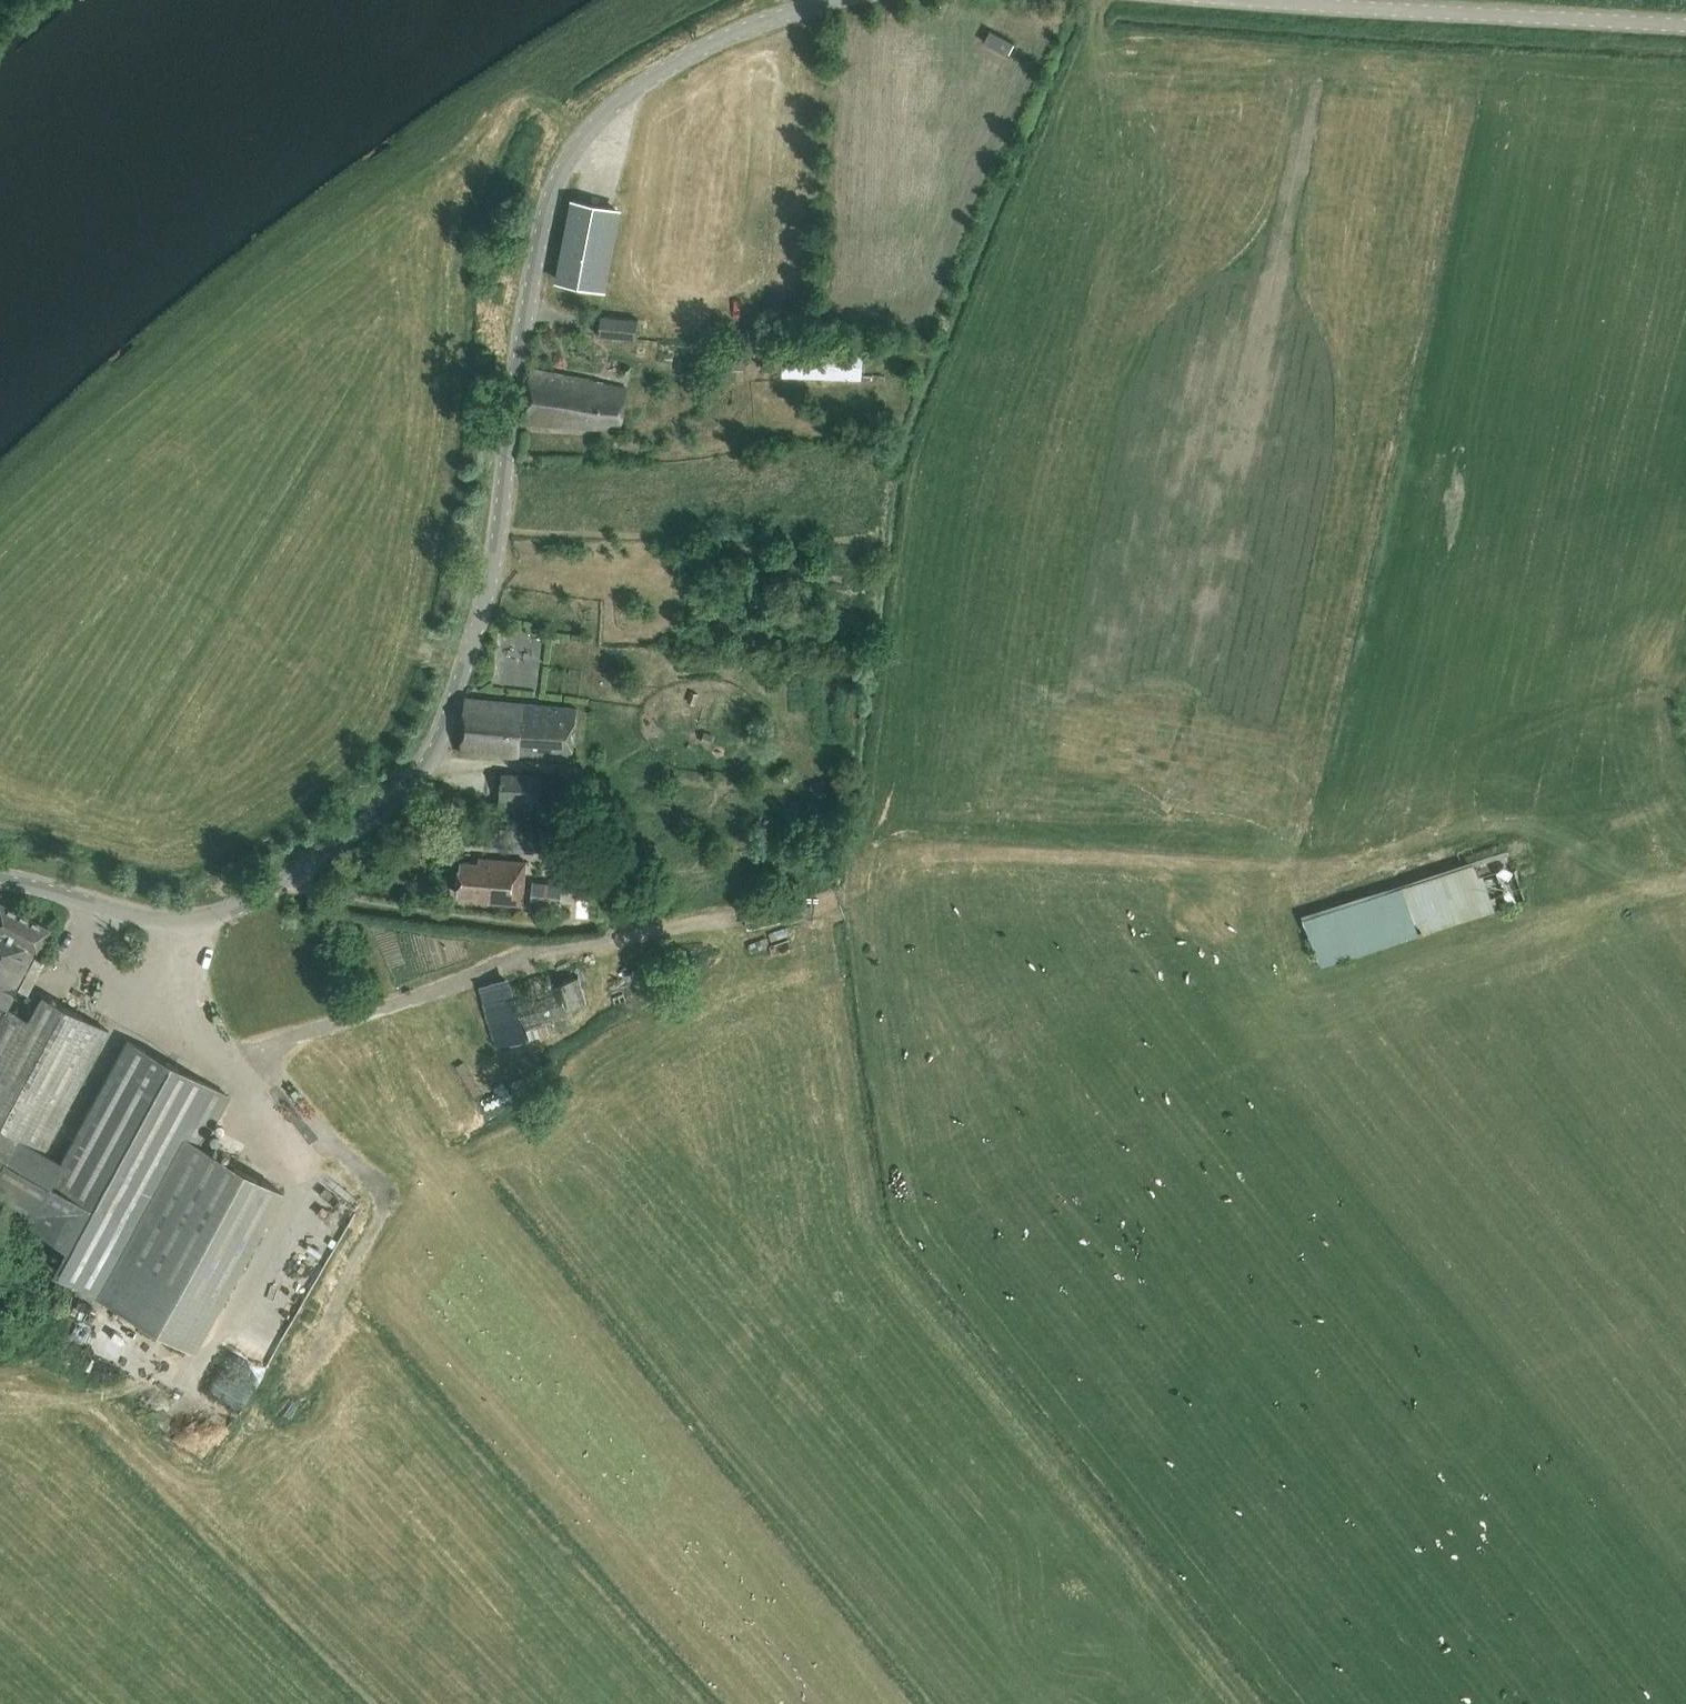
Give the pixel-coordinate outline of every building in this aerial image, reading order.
[(574,199),(559,278),(603,286),(618,207),(574,199)] [(601,313),(598,338),(635,341),(637,316),(601,313)] [(784,348),(783,374),(862,376),(863,350),(784,348)] [(727,352),(726,368),(741,368),(742,352),(727,352)] [(522,422),(621,427),(627,387),(531,368),(522,422)] [(488,641),(534,652),(538,638),(491,627),(488,641)] [(573,757),(577,707),(527,702),(466,697),(461,751),(573,757)] [(509,802),(533,809),(537,792),(514,786),(509,802)] [(804,799),(799,796),(798,798),(798,797),(791,801),(791,810),(798,813),(805,809),(805,801),(803,800),(804,799)] [(572,840),(572,879),(598,880),(599,840),(572,840)] [(1443,922),(1517,901),(1504,855),(1295,913),(1308,959),(1443,922)] [(475,899),(522,903),(526,860),(487,858),(487,862),(460,860),(458,893),(475,895),(475,899)] [(65,1244),(52,1268),(195,1345),(280,1188),(202,1146),(230,1094),(126,1039),(61,1159),(43,1150),(108,1029),(41,993),(28,1018),(6,1006),(48,927),(0,901),(0,1206),(65,1244)] [(576,1023),(571,1005),(588,1001),(579,975),(564,980),(559,963),(506,978),(506,976),(479,985),(497,1047),(520,1039),(576,1023)] [(262,1290),(223,1354),(246,1369),(285,1304),(262,1290)]
